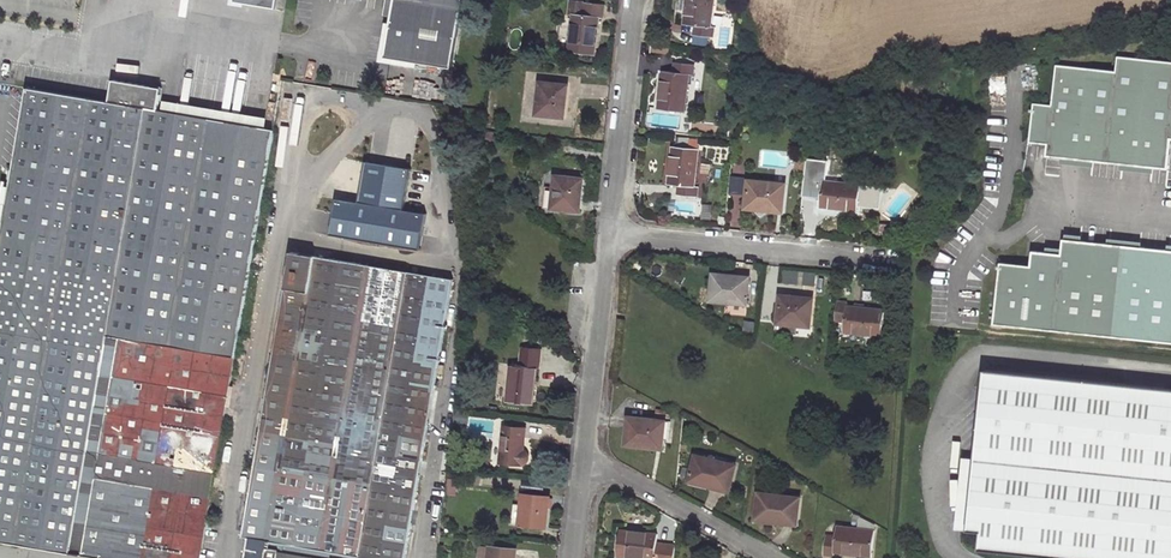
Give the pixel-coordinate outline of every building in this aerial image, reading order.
[(388,58),(454,69),(466,0),(398,0),(388,58)] [(710,27),(713,0),(688,0),(686,24),(695,25),(710,27)] [(569,14),(574,15),(584,16),(586,4),(571,2),(569,14)] [(584,16),(599,18),(603,18),(604,6),(586,4),(584,16)] [(599,18),(584,16),(574,15),(570,52),(595,55),(599,18)] [(710,27),(695,25),(694,34),(714,36),(715,27),(710,27)] [(1034,101),(1030,140),(1048,142),(1047,154),(1169,166),(1170,148),(1170,59),(1118,54),(1116,69),(1056,62),(1052,102),(1034,101)] [(673,73),(687,74),(694,75),(695,66),(674,64),(673,73)] [(687,74),(673,73),(662,72),(658,109),(684,112),(687,74)] [(567,85),(542,83),(539,115),(564,117),(567,85)] [(862,88),(865,97),(874,94),(871,85),(862,88)] [(96,557),(203,557),(276,133),(32,91),(0,277),(0,542),(96,557)] [(679,185),(695,186),(698,151),(673,148),(670,184),(679,185)] [(805,161),(796,160),(795,172),(804,173),(805,161)] [(362,205),(340,201),(334,238),(422,253),(428,215),(404,211),(411,170),(369,164),(362,205)] [(555,188),(553,208),(579,211),(582,180),(557,177),(555,188)] [(858,214),(861,188),(824,184),(824,179),(814,178),(813,198),(822,198),(821,210),(858,214)] [(786,186),(749,182),(747,207),(770,210),(769,212),(782,213),(786,186)] [(695,186),(679,185),(678,195),(698,197),(699,187),(695,186)] [(553,208),(555,188),(545,187),(543,207),(553,208)] [(994,326),(1170,342),(1170,249),(1063,239),(1061,254),(1032,252),(1030,267),(1000,264),(994,326)] [(297,252),(268,412),(381,433),(394,362),(304,345),(320,256),(297,252)] [(427,442),(455,281),(320,256),(304,345),(394,362),(381,433),(427,442)] [(814,274),(784,271),(782,283),(813,286),(814,274)] [(749,277),(713,273),(709,301),(746,305),(749,277)] [(812,302),(780,298),(778,323),(797,325),(797,327),(809,329),(812,302)] [(881,338),(884,313),(850,309),(850,305),(838,304),(836,323),(848,325),(846,334),(881,338)] [(754,323),(744,321),(743,331),(753,333),(754,323)] [(512,367),(508,403),(532,406),(537,369),(540,370),(542,350),(523,348),(521,368),(512,367)] [(982,553),(1037,557),(1170,557),(1170,388),(985,372),(983,390),(991,399),(982,408),(990,417),(980,426),(988,435),(978,444),(970,534),(984,535),(982,553)] [(373,485),(381,433),(268,412),(245,542),(250,543),(339,557),(359,557),(373,485)] [(663,419),(628,415),(625,440),(648,443),(648,445),(660,446),(663,419)] [(525,431),(504,428),(500,462),(523,465),(525,464),(527,463),(528,461),(529,458),(528,456),(527,453),(523,452),(525,431)] [(381,433),(373,485),(417,493),(427,442),(381,433)] [(733,463),(694,455),(688,482),(727,491),(733,463)] [(417,493),(373,485),(359,557),(406,557),(417,493)] [(549,498),(522,495),(519,525),(546,528),(549,498)] [(798,501),(758,496),(754,521),(794,526),(798,501)] [(874,533),(837,529),(836,538),(826,537),(824,557),(834,557),(834,554),(864,557),(871,557),(874,533)] [(621,530),(618,555),(639,557),(676,557),(677,547),(658,545),(659,535),(621,530)] [(247,557),(339,557),(250,543),(247,557)] [(489,549),(488,557),(515,557),(516,552),(489,549)]
